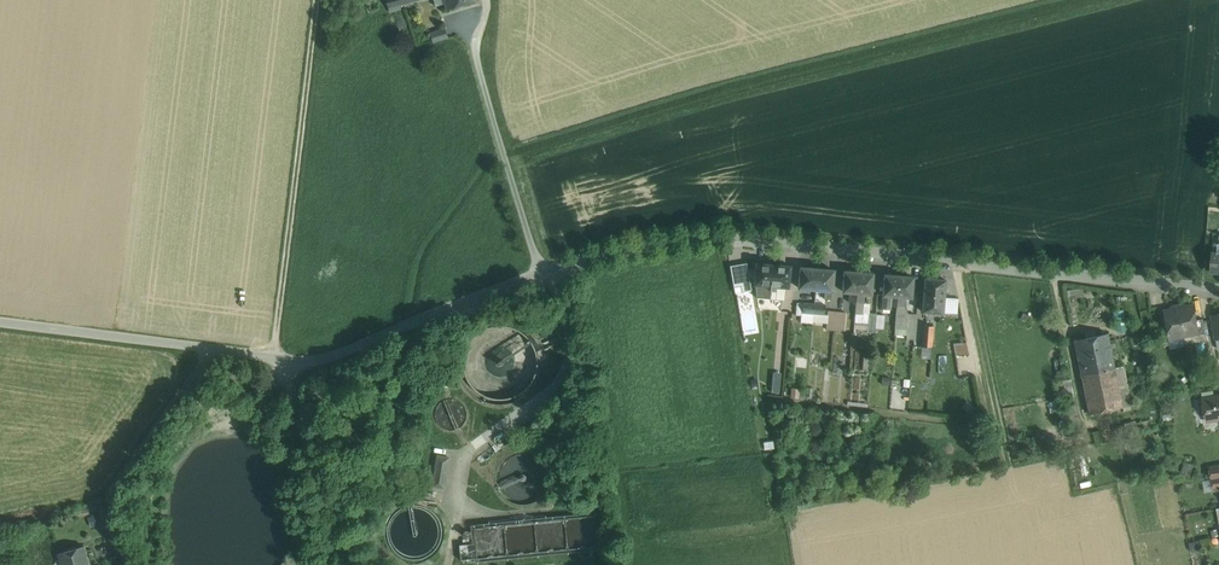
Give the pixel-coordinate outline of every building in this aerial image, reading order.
[(389,12),(400,9),(399,6),(410,3),(409,0),(386,0),(389,12)] [(445,3),(447,9),(474,1),(474,0),(444,0),(445,3)] [(444,29),(430,34),(433,42),(447,38),(444,29)] [(747,263),(730,266),(734,287),(741,286),(742,292),(752,290),(747,263)] [(774,265),(757,264),(755,284),(757,297),(771,299),(771,297),(772,285),(774,265)] [(790,266),(774,265),(772,285),(788,287),(790,266)] [(818,269),(801,267),(799,288),(809,289),(816,289),(818,269)] [(834,270),(818,269),(816,289),(825,290),(824,299),(831,299),(832,291),(834,270)] [(859,272),(845,271),(843,291),(850,292),(857,293),(859,272)] [(873,274),(859,272),(857,293),(857,303),(856,303),(855,313),(863,314),(863,313),(865,293),(872,294),(873,274)] [(899,276),(885,275),(884,295),(898,296),(899,276)] [(913,277),(899,276),(898,296),(905,296),(912,297),(913,277)] [(946,280),(925,278),(924,295),(945,297),(946,280)] [(807,303),(814,304),(816,289),(809,289),(807,303)] [(857,293),(850,292),(849,302),(856,303),(857,303),(857,293)] [(898,296),(884,295),(883,308),(891,308),(891,306),(897,306),(898,296)] [(945,297),(924,295),(923,312),(943,313),(945,297)] [(897,306),(904,306),(905,296),(898,296),(897,306)] [(807,303),(804,303),(803,312),(814,313),(814,304),(807,303)] [(814,304),(814,313),(824,314),(825,305),(814,304)] [(1194,305),(1179,308),(1184,336),(1198,333),(1199,333),(1196,320),(1194,305)] [(904,306),(897,306),(895,334),(907,335),(908,314),(904,306)] [(1179,308),(1164,311),(1167,326),(1169,339),(1170,339),(1184,336),(1179,308)] [(1116,330),(1125,330),(1125,309),(1115,309),(1116,330)] [(828,310),(828,314),(827,323),(826,329),(835,329),(836,311),(828,310)] [(846,312),(836,311),(835,329),(844,330),(846,312)] [(882,327),(884,313),(871,312),(870,326),(882,327)] [(824,314),(814,313),(813,322),(827,323),(828,314),(824,314)] [(863,314),(855,313),(855,322),(868,323),(869,313),(863,313),(863,314)] [(916,314),(908,314),(907,335),(906,338),(914,338),(916,314)] [(1211,316),(1204,317),(1206,329),(1213,328),(1211,316)] [(1198,336),(1206,335),(1203,319),(1196,320),(1199,333),(1198,333),(1198,336)] [(934,326),(924,325),(923,336),(933,337),(934,326)] [(1167,326),(1160,327),(1162,343),(1170,341),(1170,339),(1169,339),(1167,326)] [(1209,351),(1206,335),(1198,336),(1198,333),(1184,336),(1185,343),(1196,341),(1198,353),(1209,351)] [(1107,334),(1074,340),(1081,375),(1115,368),(1107,334)] [(933,337),(923,336),(922,347),(932,347),(933,337)] [(966,342),(953,343),(955,353),(969,354),(966,342)] [(1081,375),(1089,414),(1123,407),(1115,368),(1081,375)] [(770,390),(779,391),(780,371),(771,370),(770,390)] [(1203,399),(1207,417),(1217,415),(1217,416),(1218,417),(1218,396),(1203,399)] [(512,432),(477,457),(481,463),(516,437),(516,436),(512,432)] [(1210,468),(1212,479),(1218,478),(1218,466),(1210,468)] [(423,493),(409,490),(408,497),(421,500),(423,493)] [(58,554),(61,564),(90,564),(84,546),(58,554)]
